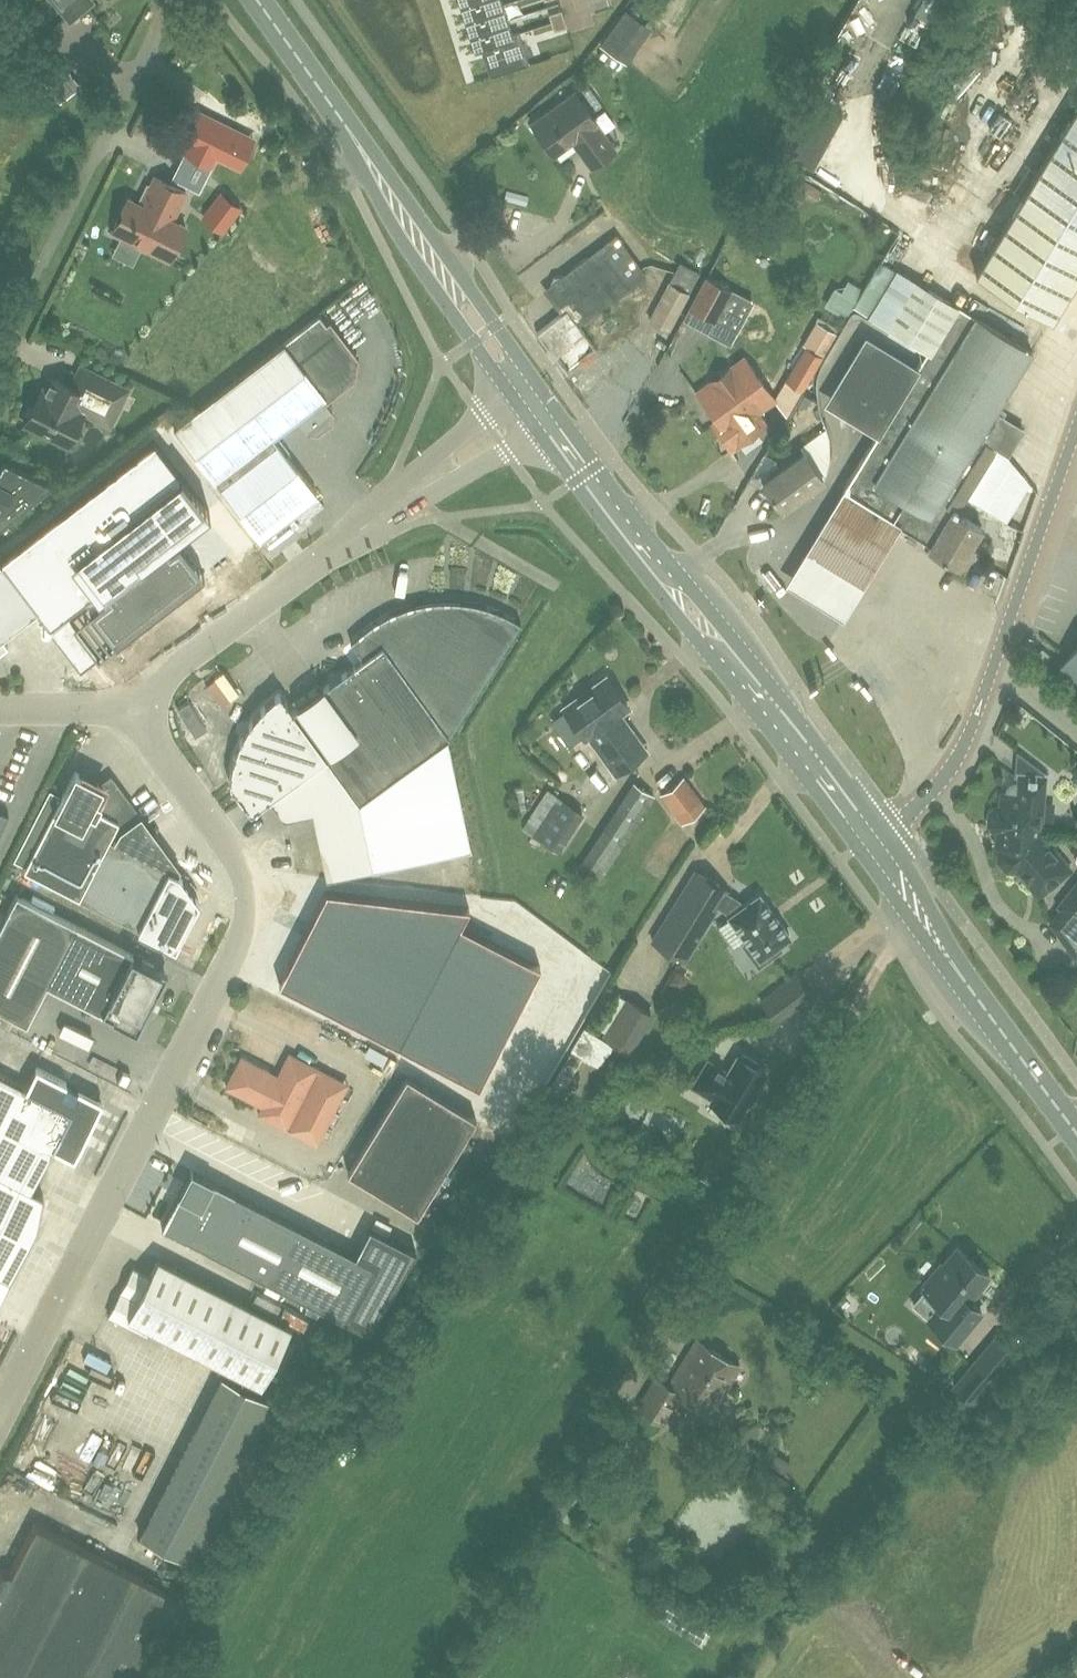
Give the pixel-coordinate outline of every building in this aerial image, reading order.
[(70,21),(94,1),(92,0),(52,0),(70,21)] [(459,1),(464,16),(504,4),(502,0),(462,0),(459,1)] [(504,4),(464,16),(469,31),(508,19),(504,4)] [(653,27),(625,8),(599,44),(627,64),(653,27)] [(562,9),(549,13),(552,22),(564,18),(562,9)] [(45,44),(22,15),(7,26),(31,56),(45,44)] [(564,18),(552,22),(554,30),(567,26),(564,18)] [(508,19),(469,31),(474,47),(480,45),(513,34),(508,19)] [(513,34),(480,45),(490,76),(530,63),(520,32),(513,34)] [(45,78),(63,65),(55,54),(37,67),(45,78)] [(594,165),(617,148),(597,120),(599,119),(578,90),(534,122),(556,151),(574,137),(594,165)] [(812,169),(843,113),(801,91),(771,146),(812,169)] [(1076,277),(1076,108),(977,272),(1052,318),(1076,277)] [(242,133),(200,112),(186,140),(191,142),(186,152),(211,165),(216,155),(228,161),(240,167),(254,139),(242,133)] [(137,203),(141,205),(172,220),(186,192),(155,177),(147,193),(143,191),(137,203)] [(567,271),(555,280),(575,309),(583,304),(618,354),(647,333),(642,326),(686,248),(647,193),(557,257),(567,271)] [(239,208),(222,194),(204,217),(222,230),(239,208)] [(186,227),(172,220),(141,205),(137,203),(128,198),(112,232),(169,260),(186,227)] [(803,345),(805,346),(786,380),(805,391),(837,333),(854,306),(873,317),(900,272),(881,261),(864,289),(847,280),(841,291),(835,288),(824,305),(827,307),(818,322),(816,321),(803,345)] [(682,266),(675,282),(694,290),(701,274),(682,266)] [(707,277),(687,314),(712,328),(721,310),(742,322),(753,301),(707,277)] [(921,348),(951,300),(918,280),(888,328),(921,348)] [(670,335),(693,296),(673,285),(650,323),(670,335)] [(915,419),(971,453),(980,437),(1008,454),(1024,429),(1003,416),(1006,411),(999,407),(1034,351),(978,316),(977,316),(958,304),(921,366),(908,386),(927,398),(915,419)] [(197,410),(173,428),(260,541),(287,520),(317,497),(272,438),(297,419),(308,434),(317,435),(331,424),(332,415),(321,401),(325,397),(351,377),(354,361),(326,325),(327,325),(319,316),(197,410)] [(919,368),(884,346),(865,335),(823,403),(877,436),(844,489),(932,544),(929,547),(959,565),(983,527),(957,511),(959,509),(956,507),(959,502),(945,493),(971,453),(915,419),(927,398),(908,386),(921,366),(919,368)] [(730,369),(698,393),(714,416),(717,420),(712,424),(722,438),(731,450),(737,446),(766,425),(757,412),(773,401),(776,399),(775,398),(756,372),(746,358),(730,369)] [(26,420),(24,422),(59,439),(68,444),(72,435),(83,412),(109,425),(127,389),(91,372),(80,366),(71,386),(52,377),(45,393),(40,391),(33,406),(29,407),(24,416),(26,420)] [(155,441),(2,558),(39,605),(39,606),(37,607),(45,617),(42,619),(77,663),(93,651),(97,655),(98,657),(117,642),(113,636),(169,593),(171,596),(180,589),(178,586),(200,569),(179,542),(170,549),(167,545),(162,538),(205,505),(181,474),(181,475),(155,441)] [(780,468),(762,481),(763,482),(782,508),(823,478),(804,451),(780,468)] [(3,459),(0,466),(0,525),(52,483),(3,459)] [(785,589),(843,626),(866,592),(807,555),(785,589)] [(38,605),(39,605),(2,558),(0,560),(0,647),(8,642),(2,633),(38,605)] [(234,758),(231,783),(255,813),(273,799),(288,818),(315,812),(359,802),(373,867),(471,846),(448,736),(449,735),(521,620),(517,617),(505,611),(487,604),(482,603),(469,600),(464,599),(450,598),(445,598),(432,599),(426,600),(413,603),(408,605),(391,611),(379,618),(374,621),(352,640),(364,657),(293,708),(280,690),(275,694),(263,705),(252,718),(243,735),(240,740),(236,753),(234,758)] [(1059,664),(1076,679),(1076,642),(1059,664)] [(592,740),(617,721),(615,718),(628,708),(606,677),(564,707),(586,738),(589,736),(592,740)] [(617,721),(592,740),(615,772),(646,750),(625,721),(620,725),(617,721)] [(75,769),(24,868),(176,946),(199,902),(178,873),(110,838),(117,824),(124,828),(138,817),(111,778),(104,784),(75,769)] [(1006,791),(1005,793),(1003,793),(1002,807),(996,807),(991,812),(990,823),(995,828),(1000,829),(999,845),(1002,850),(1000,851),(1000,859),(1007,868),(1015,868),(1017,867),(1039,893),(1069,868),(1039,832),(1044,777),(1021,775),(1020,782),(1018,782),(1016,782),(1014,782),(1012,783),(1010,784),(1009,786),(1007,788),(1006,790),(1006,791)] [(683,824),(707,805),(685,776),(660,795),(683,824)] [(599,882),(656,795),(636,782),(579,870),(599,882)] [(584,812),(547,788),(522,828),(559,851),(584,812)] [(9,810),(0,806),(0,831),(9,810)] [(739,900),(727,892),(728,890),(696,870),(652,939),(684,960),(718,905),(726,910),(730,916),(729,916),(730,918),(731,917),(747,941),(743,944),(759,965),(782,949),(779,944),(788,937),(789,938),(790,937),(789,935),(760,896),(761,896),(759,894),(758,895),(758,896),(744,906),(739,900)] [(1061,908),(1050,922),(1075,957),(1076,955),(1076,880),(1057,905),(1061,908)] [(300,992),(300,993),(479,1085),(541,965),(461,924),(470,907),(374,895),(327,890),(280,982),(300,992)] [(47,984),(104,1013),(105,1012),(137,1029),(166,971),(134,954),(135,954),(17,893),(0,925),(0,1010),(27,1024),(47,984)] [(796,977),(765,1002),(780,1020),(811,995),(796,977)] [(626,997),(604,1037),(629,1052),(652,1012),(626,997)] [(63,1004),(54,1015),(86,1039),(95,1028),(63,1004)] [(601,1070),(613,1046),(585,1032),(564,1073),(580,1081),(589,1063),(601,1070)] [(349,1083),(320,1068),(290,1053),(278,1075),(242,1056),(226,1086),(263,1105),(259,1113),(318,1143),(349,1083)] [(738,1056),(728,1073),(708,1061),(693,1085),(713,1097),(711,1101),(738,1118),(749,1099),(753,1102),(761,1087),(758,1085),(765,1072),(755,1066),(758,1062),(743,1054),(741,1058),(738,1056)] [(9,1280),(37,1225),(43,1197),(44,1196),(31,1189),(53,1147),(72,1157),(87,1129),(94,1114),(101,1101),(95,1098),(41,1071),(32,1089),(0,1073),(0,1298),(9,1280)] [(476,1117),(407,1075),(349,1171),(418,1213),(476,1117)] [(192,1169),(162,1226),(185,1238),(206,1249),(207,1248),(368,1332),(416,1251),(370,1227),(356,1255),(235,1193),(236,1192),(215,1181),(192,1169)] [(162,1185),(176,1186),(178,1171),(163,1169),(162,1185)] [(929,1320),(956,1343),(982,1312),(968,1300),(990,1275),(958,1248),(944,1265),(941,1263),(924,1283),(927,1285),(924,1289),(942,1304),(929,1320)] [(261,1384),(291,1326),(158,1258),(149,1274),(134,1266),(108,1315),(126,1324),(130,1317),(261,1384)] [(711,1412),(739,1365),(696,1339),(669,1385),(656,1378),(638,1408),(663,1422),(680,1394),(711,1412)] [(95,1371),(100,1356),(74,1348),(70,1363),(95,1371)] [(972,1401),(999,1369),(982,1354),(955,1387),(972,1401)] [(201,1414),(196,1424),(223,1438),(228,1428),(201,1414)] [(130,1483),(117,1514),(127,1518),(140,1488),(130,1483)] [(36,1524),(12,1572),(2,1571),(0,1575),(0,1677),(84,1677),(136,1575),(36,1524)] [(166,1526),(161,1536),(183,1548),(188,1538),(166,1526)]
